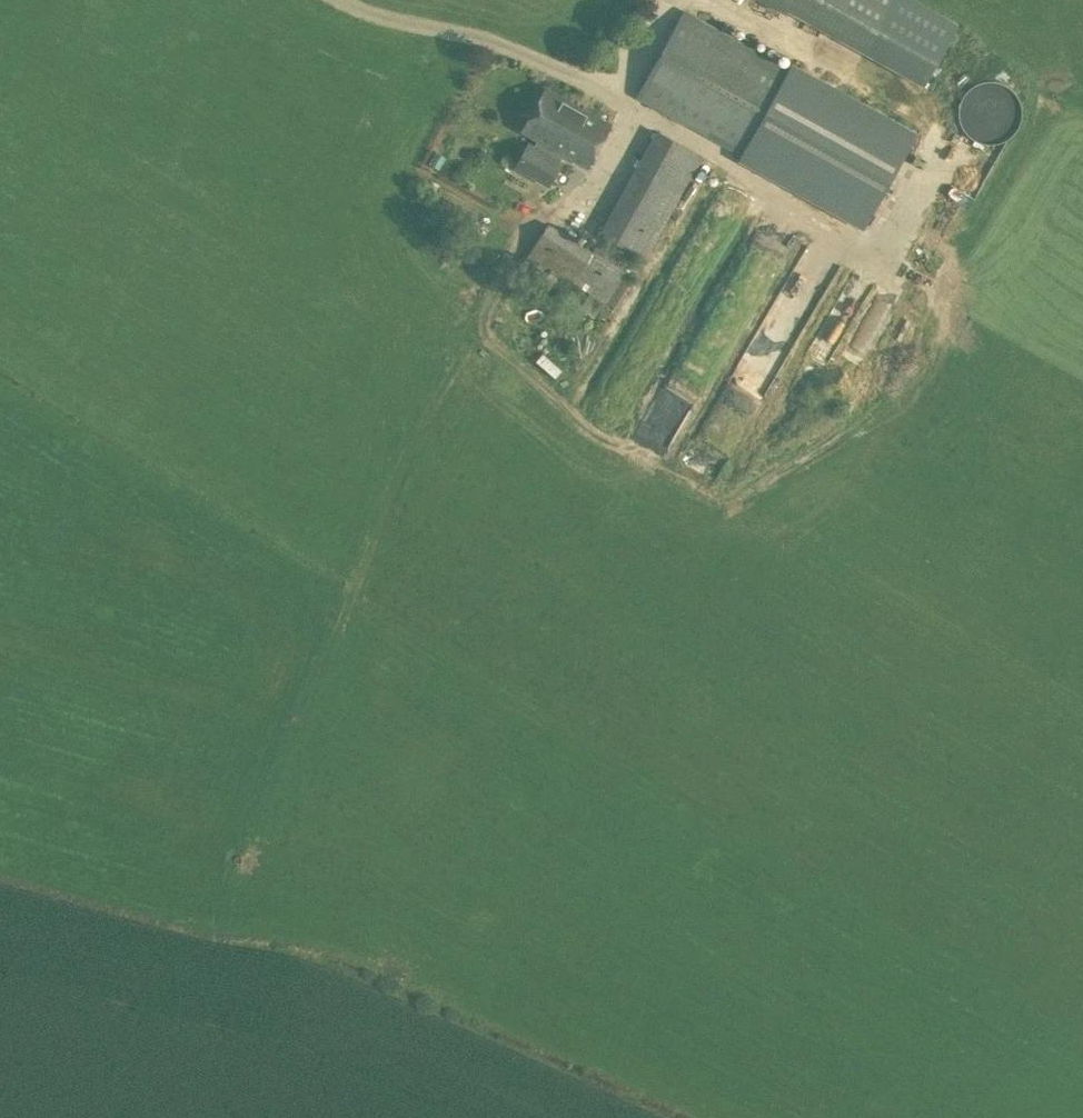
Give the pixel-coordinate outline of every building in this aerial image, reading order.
[(792,0),(773,0),(787,8),(792,0)] [(684,12),(638,96),(741,153),(741,155),(864,223),(912,136),(788,68),(788,69),(684,12)] [(964,94),(960,102),(958,109),(958,117),(961,126),(967,134),(974,140),(983,144),(993,144),(1002,142),(1011,137),(1017,129),(1021,120),(1022,110),(1020,101),(1015,92),(1008,86),(999,82),(989,81),(980,82),(971,87),(964,94)] [(521,131),(538,141),(533,149),(526,144),(513,166),(547,185),(560,163),(557,162),(561,154),(586,168),(611,124),(546,87),(521,131)] [(599,234),(645,259),(702,155),(656,132),(599,234)] [(595,246),(592,250),(548,223),(518,270),(591,318),(604,300),(614,307),(634,276),(625,269),(627,267),(595,246)]
